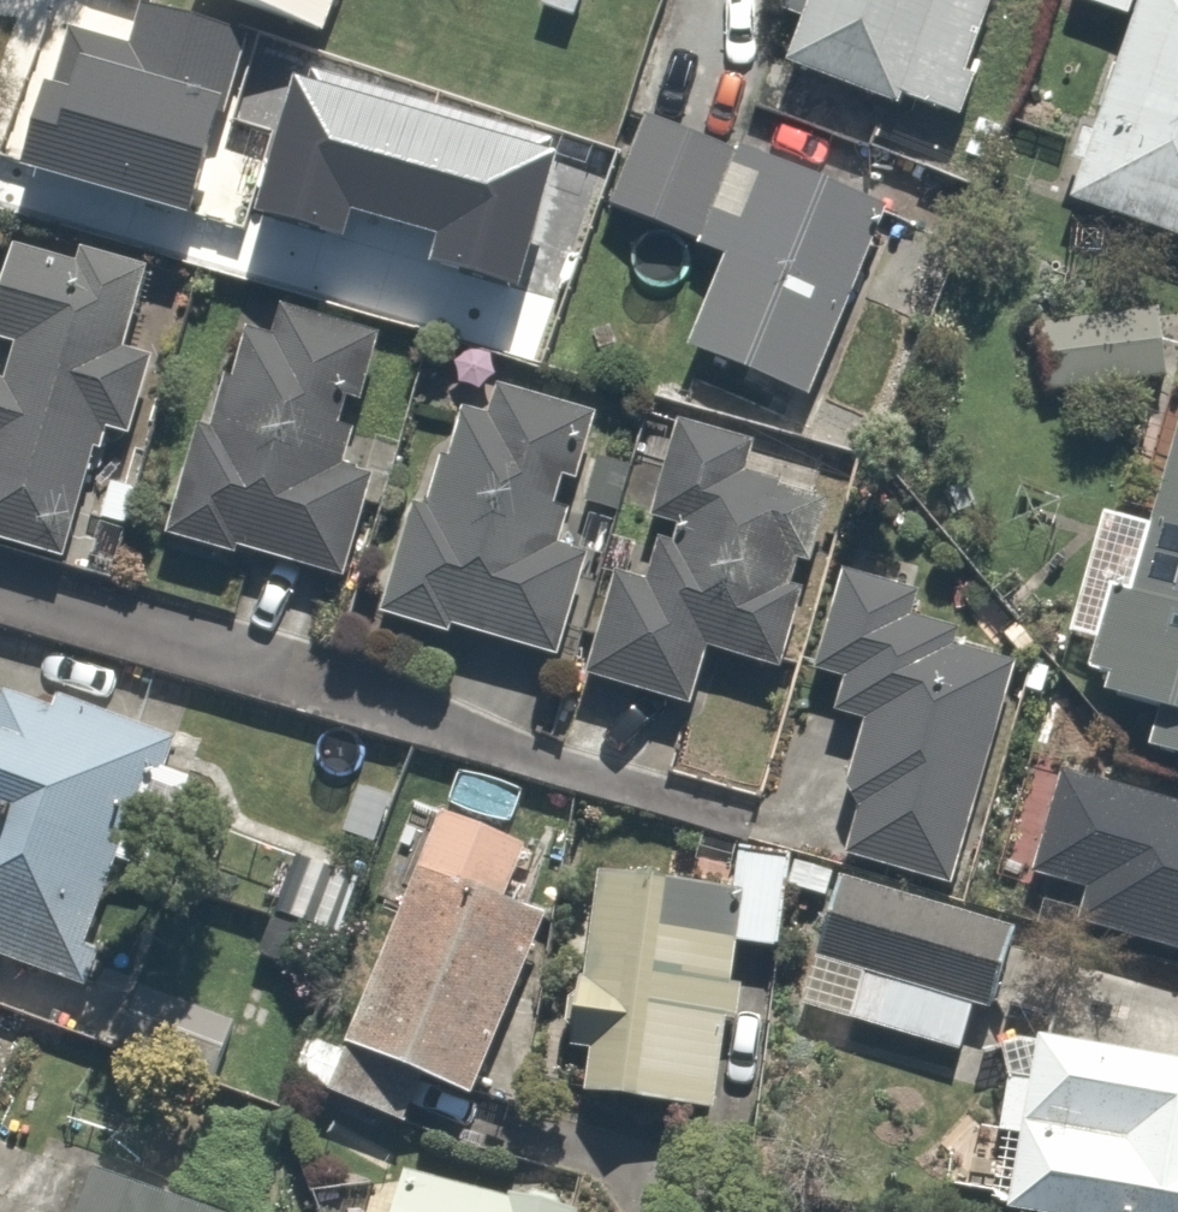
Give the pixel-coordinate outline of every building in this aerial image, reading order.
[(320,38),(335,0),(222,0),(320,38)] [(771,55),(942,126),(994,0),(794,0),(771,55)] [(1124,17),(1059,192),(1177,236),(1177,0),(1077,0),(1124,17)] [(94,77),(51,185),(232,256),(298,87),(172,37),(148,98),(94,77)] [(540,139),(434,103),(401,201),(507,237),(540,139)] [(635,113),(595,214),(712,261),(677,349),(811,402),(886,213),(635,113)] [(55,560),(95,422),(125,431),(148,352),(118,344),(138,273),(0,233),(0,343),(5,344),(0,360),(0,545),(55,560)] [(1166,383),(1153,294),(1032,312),(1045,401),(1166,383)] [(238,352),(207,343),(156,528),(329,576),(366,443),(342,437),(372,328),(254,295),(238,352)] [(457,426),(433,419),(369,613),(536,668),(578,540),(562,535),(601,415),(474,373),(457,426)] [(1128,576),(1107,570),(1072,685),(1127,702),(1114,745),(1177,764),(1177,411),(1128,576)] [(632,557),(600,549),(563,680),(674,711),(695,639),(773,661),(818,505),(750,486),(763,441),(672,415),(632,557)] [(960,601),(839,564),(805,674),(830,682),(820,713),(852,723),(814,846),(942,885),(1009,664),(947,645),(960,601)] [(0,671),(0,959),(52,981),(155,737),(0,671)] [(1024,882),(1077,898),(1070,922),(1177,955),(1177,802),(1059,766),(1024,882)] [(533,849),(430,805),(329,1037),(482,1104),(560,927),(509,904),(533,849)] [(772,948),(784,856),(658,839),(653,876),(587,868),(559,1087),(701,1105),(723,941),(772,948)] [(841,866),(791,1012),(948,1065),(974,991),(1007,1003),(1032,931),(841,866)] [(1031,1035),(996,1211),(1177,1211),(1177,1064),(1031,1035)] [(80,1152),(56,1211),(226,1211),(80,1152)] [(403,1163),(390,1211),(585,1211),(403,1163)]
